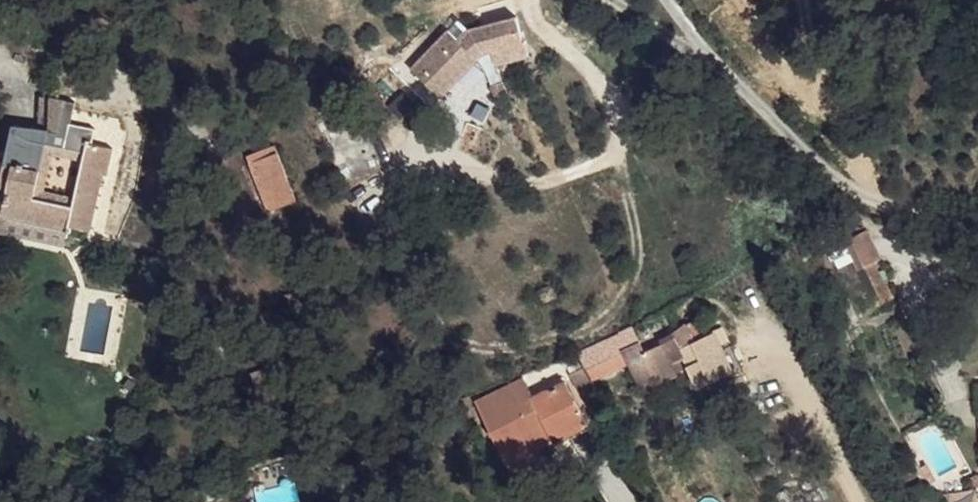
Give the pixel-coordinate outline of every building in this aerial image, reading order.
[(449,31),(411,68),(441,96),(484,53),(524,42),(517,17),(469,29),(459,41),(449,31)] [(459,19),(449,30),(449,31),(459,41),(469,29),(459,19)] [(502,82),(492,86),(497,100),(508,94),(502,82)] [(45,96),(43,122),(50,122),(51,97),(45,96)] [(70,222),(69,225),(91,230),(103,174),(107,175),(113,148),(92,143),(93,138),(91,138),(93,130),(95,131),(96,129),(70,123),(64,147),(47,143),(49,134),(12,125),(3,166),(10,166),(1,212),(1,214),(51,225),(52,218),(70,222)] [(247,156),(250,164),(278,152),(276,145),(247,156)] [(278,152),(250,164),(268,211),(296,201),(278,152)] [(3,166),(0,183),(0,212),(1,212),(10,166),(3,166)] [(52,218),(51,225),(68,229),(69,225),(70,222),(52,218)] [(854,270),(880,259),(867,229),(841,241),(854,270)] [(864,267),(883,304),(892,298),(883,281),(882,282),(872,263),(864,267)] [(620,334),(579,353),(585,367),(591,380),(627,363),(634,378),(641,381),(651,377),(654,369),(670,362),(666,353),(667,353),(663,344),(645,352),(633,327),(619,333),(620,334)] [(682,327),(671,333),(679,347),(688,365),(702,359),(688,330),(687,332),(682,327)] [(688,365),(679,347),(667,353),(666,353),(670,362),(675,372),(688,365)] [(585,367),(579,353),(564,358),(565,361),(569,372),(585,367)] [(577,390),(592,381),(591,380),(585,367),(569,372),(577,390)] [(523,376),(475,400),(497,445),(545,421),(553,437),(563,432),(566,438),(588,428),(565,380),(533,396),(523,376)] [(545,421),(497,445),(506,463),(555,439),(553,437),(545,421)]
